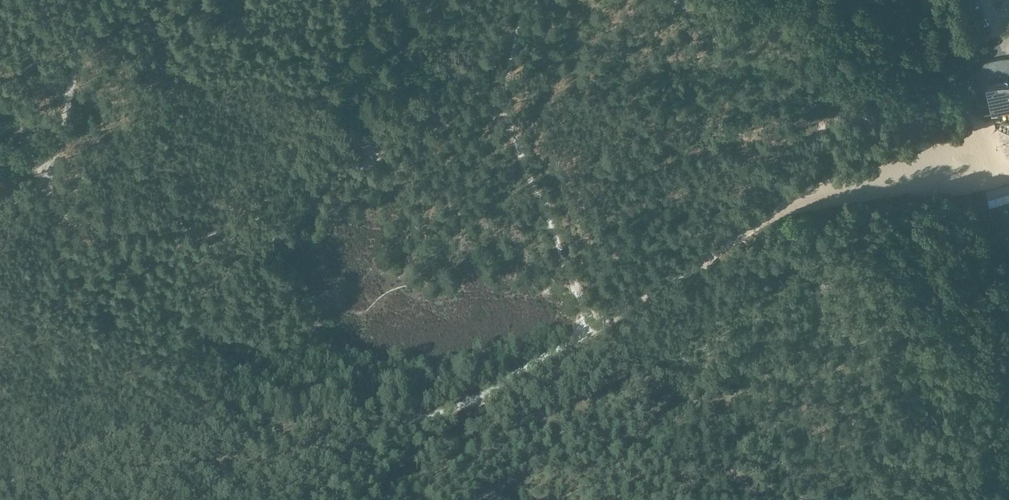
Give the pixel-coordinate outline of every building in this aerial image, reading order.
[(972,73),(983,100),(988,99),(992,111),(1000,110),(1006,109),(1008,109),(1008,57),(1006,57),(1002,58),(997,58),(992,59),(988,60),(986,61),(984,61),(983,62),(982,63),(982,64),(981,66),(981,67),(981,69),(982,70),(980,71),(978,72),(974,74),(973,74),(972,73)] [(988,209),(995,230),(997,234),(1008,249),(1008,202),(988,209)]
